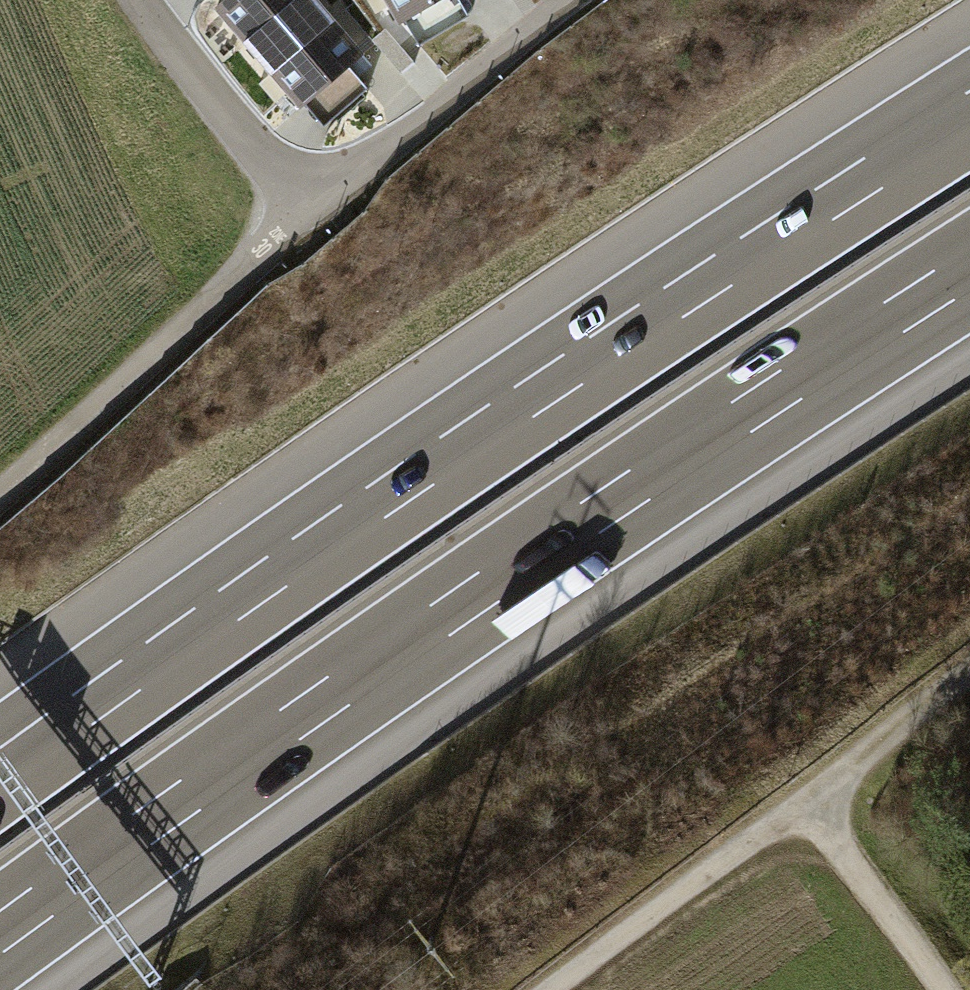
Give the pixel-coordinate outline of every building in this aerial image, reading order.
[(213,12),(301,109),(361,54),(312,0),(226,0),(213,12)] [(398,26),(442,0),(383,0),(398,26)]
